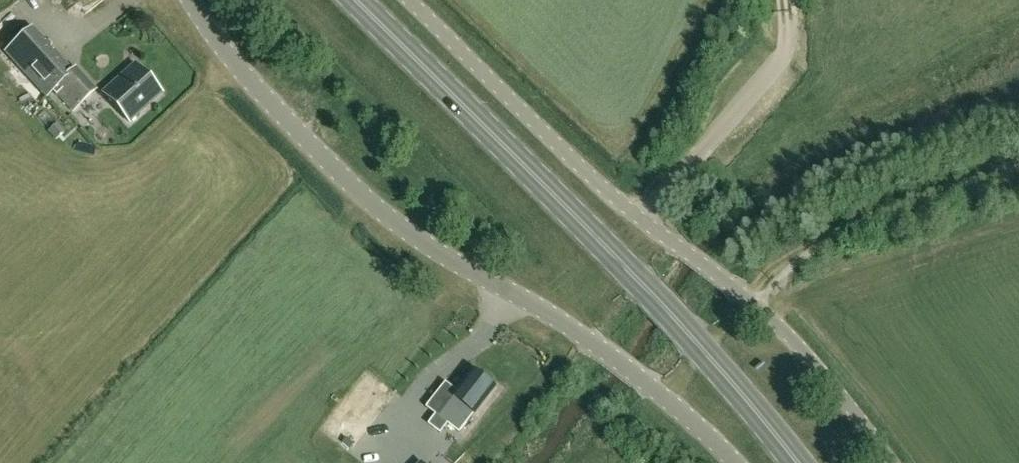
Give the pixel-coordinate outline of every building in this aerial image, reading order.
[(8,28),(20,17),(13,10),(1,21),(8,28)] [(44,95),(55,87),(75,108),(94,90),(74,69),(71,71),(34,29),(7,54),(44,95)] [(129,122),(161,92),(135,63),(102,93),(129,122)] [(427,407),(440,417),(452,426),(468,405),(476,412),(496,386),(476,371),(459,393),(446,383),(427,407)]
